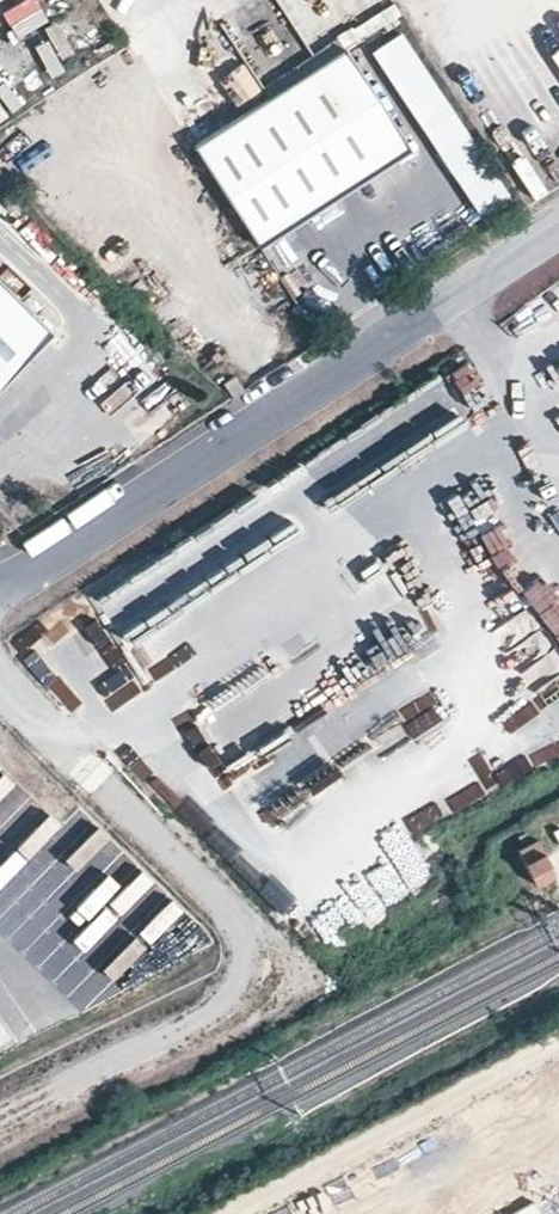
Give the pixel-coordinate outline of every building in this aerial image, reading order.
[(468,213),(502,191),(441,94),(442,93),(398,23),(363,45),(468,213)] [(297,64),(303,74),(344,47),(338,37),(297,64)] [(303,74),(195,144),(261,243),(409,146),(344,47),(303,74)] [(54,334),(0,280),(0,389),(54,334)] [(95,574),(72,607),(47,619),(23,654),(46,671),(48,695),(72,693),(56,661),(62,653),(51,630),(82,628),(83,643),(91,648),(110,639),(112,661),(95,684),(107,692),(139,677),(168,663),(193,627),(199,626),(198,614),(240,553),(240,550),(233,534),(235,561),(214,519),(101,573),(95,574)] [(558,647),(558,606),(540,618),(558,647)] [(558,733),(558,686),(551,676),(522,698),(552,738),(558,733)] [(406,705),(417,729),(443,716),(431,692),(406,705)] [(401,815),(404,828),(435,821),(432,808),(401,815)] [(537,883),(556,872),(538,837),(519,847),(537,883)]
